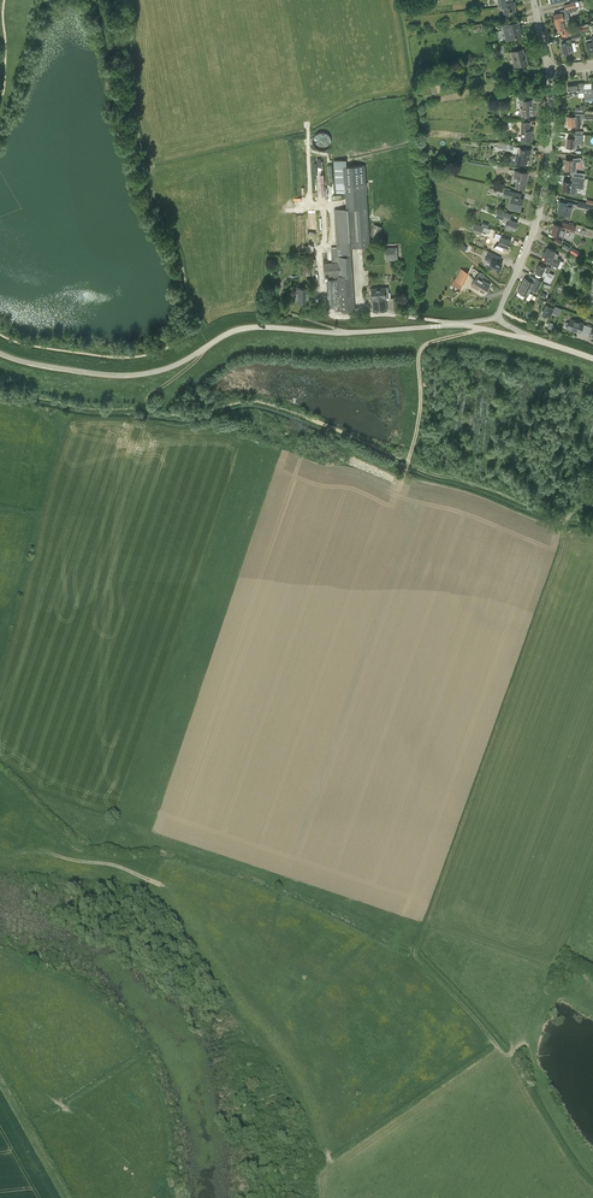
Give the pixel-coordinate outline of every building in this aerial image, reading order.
[(504,6),(503,6),(503,7),(504,15),(516,14),(515,0),(512,1),(509,1),(509,4),(504,4),(504,6)] [(554,14),(555,21),(565,18),(566,19),(570,18),(569,13),(577,11),(576,7),(580,5),(578,0),(571,3),(564,5),(565,9),(560,10),(561,13),(554,14)] [(555,21),(557,30),(561,29),(562,36),(570,35),(569,27),(568,27),(566,19),(565,18),(555,21)] [(506,24),(508,32),(510,32),(511,38),(515,37),(516,38),(522,36),(520,30),(519,30),(517,21),(506,24)] [(574,34),(590,30),(590,29),(592,28),(592,25),(589,26),(589,24),(573,28),(574,34)] [(567,43),(561,44),(563,53),(573,51),(571,40),(567,40),(567,43)] [(19,63),(23,49),(16,47),(12,61),(19,63)] [(513,57),(515,56),(517,65),(528,63),(526,57),(525,57),(523,48),(512,51),(513,57)] [(568,85),(568,93),(573,93),(573,94),(574,94),(575,95),(578,95),(578,92),(578,88),(584,87),(583,83),(573,84),(573,85),(568,85)] [(534,99),(519,98),(519,99),(520,99),(519,107),(521,107),(521,116),(532,116),(532,107),(531,107),(531,99),(534,99)] [(568,125),(574,125),(576,125),(576,127),(581,127),(581,118),(585,119),(585,118),(592,118),(592,114),(585,113),(585,114),(576,114),(576,116),(574,116),(568,116),(568,125)] [(521,133),(523,133),(522,141),(531,141),(532,130),(529,130),(530,122),(522,122),(521,133)] [(321,132),(320,132),(319,132),(318,133),(317,133),(316,134),(316,135),(315,136),(314,137),(314,138),(313,140),(313,141),(313,142),(313,143),(313,144),(314,145),(314,146),(315,147),(316,148),(317,149),(318,149),(319,150),(320,150),(321,150),(322,151),(323,151),(324,150),(325,150),(326,150),(327,149),(328,149),(328,148),(329,148),(330,147),(330,146),(331,145),(331,144),(332,143),(332,142),(332,141),(332,140),(331,139),(331,138),(331,137),(330,136),(330,135),(329,134),(328,134),(328,133),(327,133),(326,132),(325,132),(324,132),(323,132),(322,132),(321,132)] [(567,147),(573,147),(577,148),(578,142),(582,143),(583,134),(576,133),(574,133),(574,138),(568,137),(567,147)] [(515,162),(527,164),(527,159),(530,159),(531,148),(520,147),(517,147),(517,155),(516,155),(515,162)] [(572,159),(566,159),(565,164),(564,164),(564,167),(565,168),(571,169),(571,174),(573,174),(572,177),(584,178),(585,173),(577,172),(577,162),(582,162),(581,157),(572,159)] [(339,306),(340,311),(355,310),(351,248),(370,246),(366,182),(365,165),(337,167),(338,192),(347,192),(348,208),(335,209),(337,247),(331,247),(332,263),(324,263),(325,277),(337,276),(337,278),(327,279),(328,300),(330,307),(339,306)] [(515,170),(514,176),(517,176),(515,187),(525,189),(528,172),(515,170)] [(571,182),(564,180),(562,190),(570,191),(571,186),(577,187),(576,187),(582,188),(583,180),(572,178),(571,182)] [(519,199),(521,193),(505,189),(503,195),(512,198),(509,208),(520,211),(523,199),(519,199)] [(592,211),(592,204),(586,203),(578,201),(577,207),(592,211)] [(570,215),(573,203),(568,202),(567,204),(560,202),(557,212),(570,215)] [(495,217),(508,221),(506,226),(505,229),(509,231),(510,228),(514,229),(517,222),(510,219),(512,214),(498,209),(495,217)] [(551,233),(561,236),(563,229),(575,232),(577,226),(563,222),(562,225),(554,223),(551,233)] [(374,224),(370,236),(379,238),(383,227),(374,224)] [(498,243),(508,247),(511,240),(501,236),(498,243)] [(459,247),(465,252),(468,248),(463,243),(459,247)] [(313,250),(314,250),(313,245),(305,245),(306,251),(304,251),(304,255),(307,255),(307,251),(313,250)] [(386,261),(398,260),(398,247),(385,248),(386,261)] [(544,251),(542,255),(551,259),(549,263),(557,267),(561,259),(557,257),(558,254),(555,252),(555,251),(548,247),(546,251),(544,251)] [(575,248),(572,252),(578,257),(581,252),(575,248)] [(496,254),(489,251),(485,259),(487,260),(487,262),(490,263),(489,266),(499,271),(502,263),(499,262),(493,259),(496,254)] [(311,275),(312,265),(304,264),(303,275),(311,275)] [(535,272),(541,275),(542,274),(545,276),(543,280),(550,283),(554,275),(548,272),(551,266),(548,265),(547,267),(539,264),(535,272)] [(464,285),(469,273),(461,268),(457,277),(455,276),(451,284),(454,286),(459,288),(461,289),(463,284),(464,285)] [(478,289),(484,280),(482,279),(484,275),(479,272),(471,285),(478,289)] [(525,277),(518,291),(528,296),(526,299),(530,301),(533,294),(529,293),(531,289),(537,292),(538,289),(542,281),(538,279),(537,278),(536,279),(534,282),(528,279),(525,277)] [(484,280),(478,289),(484,294),(490,284),(484,280)] [(297,287),(297,301),(308,302),(309,287),(297,287)] [(386,298),(389,297),(388,287),(385,287),(371,288),(372,299),(373,311),(386,310),(386,298)] [(547,302),(542,314),(547,316),(548,313),(551,314),(552,312),(559,316),(562,309),(557,306),(547,302)] [(584,323),(570,318),(569,323),(567,322),(565,323),(565,325),(565,327),(567,327),(567,328),(581,332),(581,331),(590,334),(589,336),(590,336),(592,327),(592,326),(592,327),(583,324),(584,323)]
